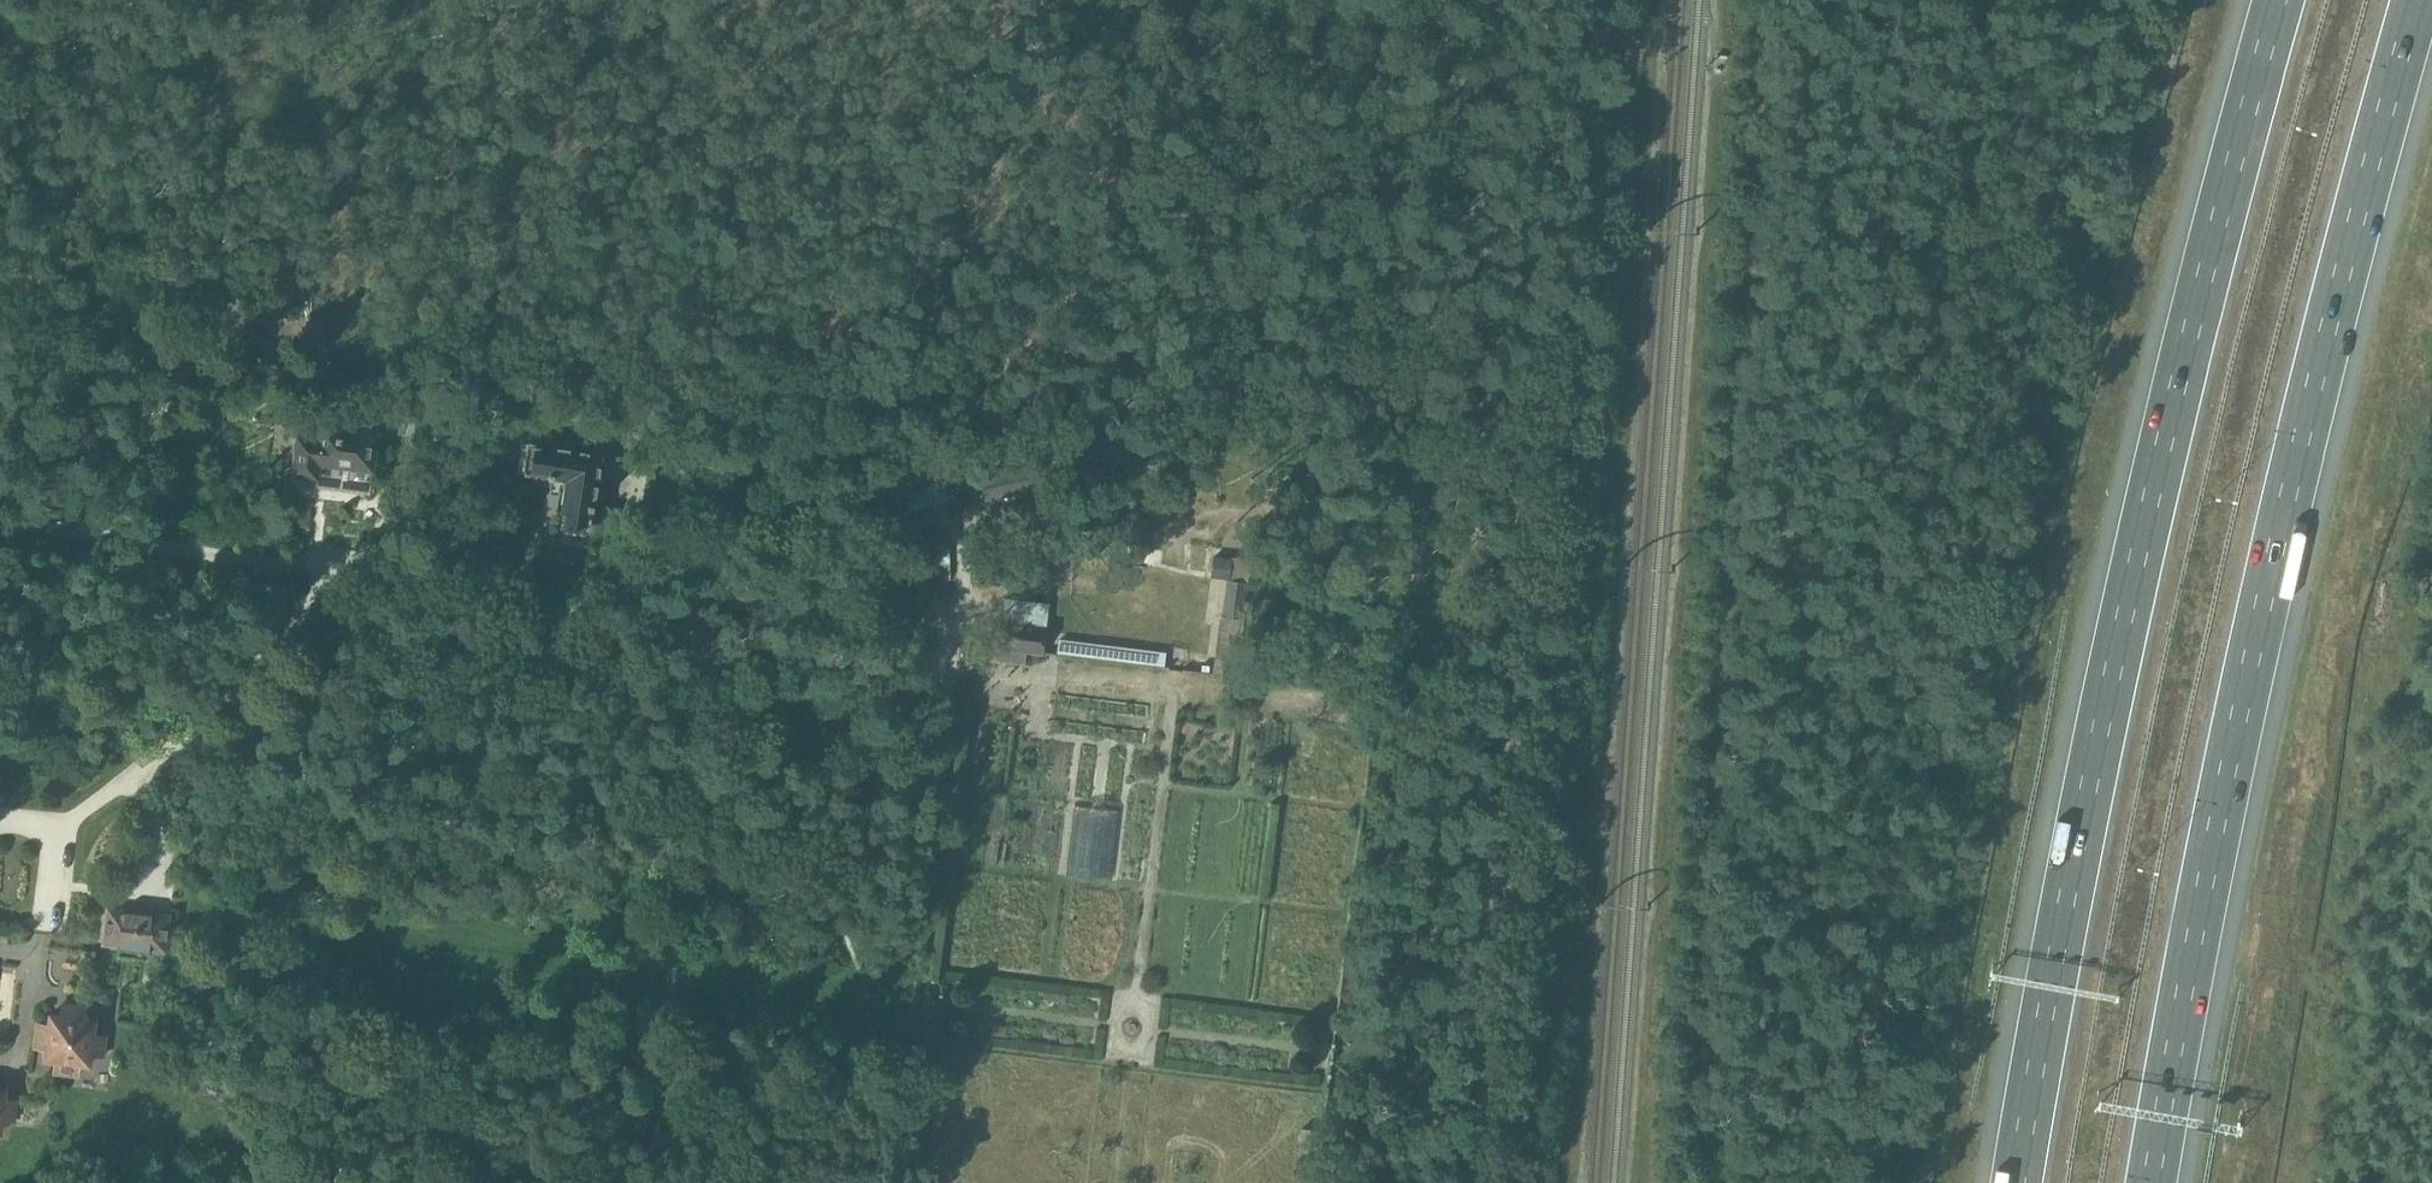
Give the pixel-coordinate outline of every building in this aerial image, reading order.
[(322,417),(319,438),(298,436),(292,488),(368,496),(371,467),(372,467),(377,424),(338,420),(338,419),(322,417)] [(405,449),(404,468),(416,469),(417,450),(405,449)] [(543,453),(540,474),(554,476),(553,480),(558,481),(558,480),(573,482),(568,516),(572,517),(570,530),(591,533),(594,511),(598,512),(599,507),(598,507),(605,458),(549,451),(549,454),(543,453)] [(1216,553),(1213,572),(1229,575),(1224,615),(1241,617),(1246,577),(1247,577),(1250,557),(1232,554),(1232,555),(1216,553)] [(1045,623),(1002,618),(997,660),(1024,664),(1026,649),(1042,651),(1045,623)] [(1167,652),(1059,639),(1057,653),(1165,667),(1167,652)] [(169,914),(107,907),(103,943),(149,949),(165,950),(169,914)] [(34,1047),(46,1048),(44,1059),(89,1064),(90,1054),(103,1056),(105,1034),(93,1033),(95,1019),(85,1018),(86,1007),(60,1003),(59,1014),(50,1013),(49,1023),(37,1021),(34,1047)] [(14,1120),(16,1099),(4,1097),(6,1087),(0,1087),(0,1119),(14,1120)]
